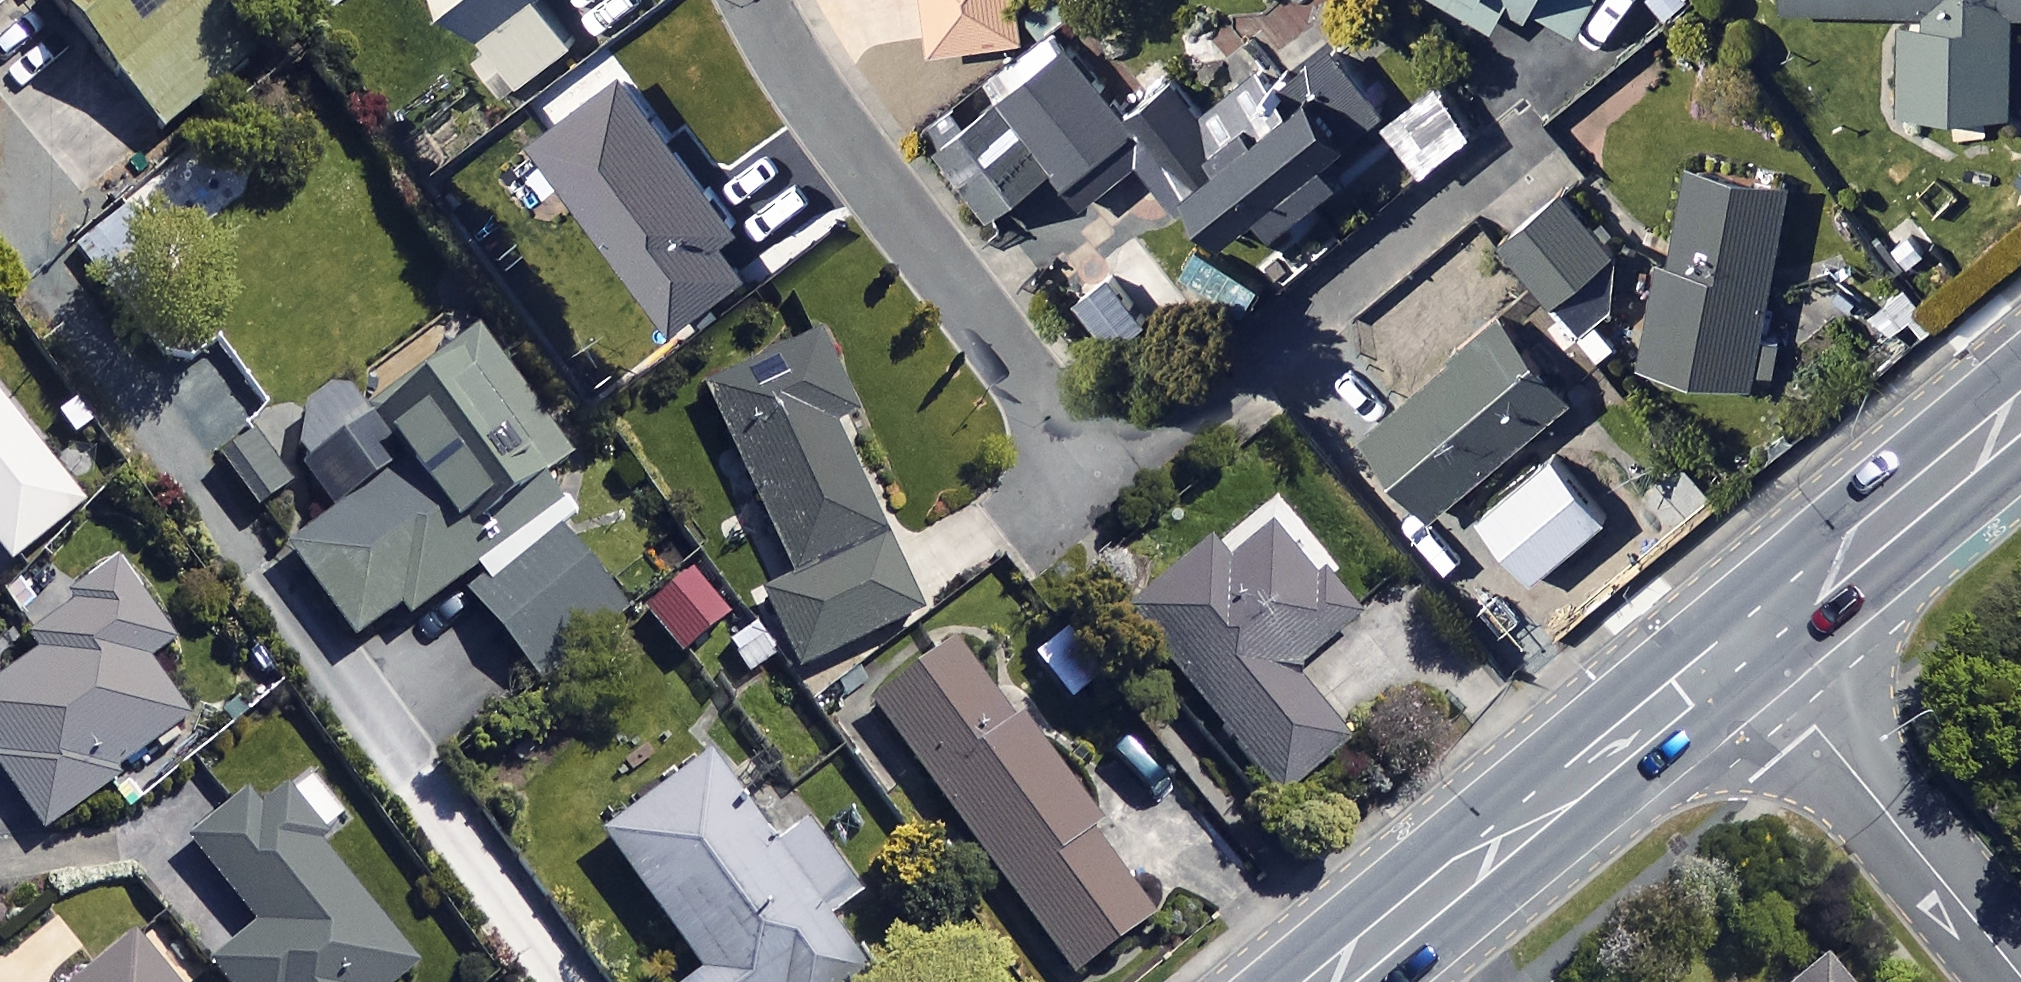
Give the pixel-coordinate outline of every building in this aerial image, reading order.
[(211,0),(60,0),(59,0),(168,138),(262,64),(211,0)] [(493,46),(477,59),(504,95),(575,41),(544,0),(457,0),(493,46)] [(929,45),(1014,33),(1010,0),(923,0),(929,45)] [(1488,21),(1500,0),(1452,0),(1488,21)] [(1576,24),(1590,0),(1533,0),(1576,24)] [(1780,1),(1898,6),(1894,104),(2006,108),(2010,6),(2020,6),(2020,0),(1780,0),(1780,1)] [(1123,103),(1072,32),(931,133),(983,206),(1049,159),(1076,197),(1136,155),(1169,200),(1192,184),(1229,235),(1346,151),(1340,142),(1382,112),(1336,46),(1255,104),(1237,78),(1200,104),(1174,67),(1123,103)] [(757,258),(619,69),(530,134),(669,323),(757,258)] [(1787,177),(1681,155),(1638,355),(1755,380),(1767,321),(1757,319),(1787,177)] [(222,208),(188,161),(160,182),(194,229),(222,208)] [(1608,246),(1559,184),(1497,233),(1547,295),(1608,246)] [(1119,284),(1092,261),(1065,292),(1135,353),(1183,296),(1140,259),(1119,284)] [(1567,391),(1498,311),(1359,429),(1429,510),(1567,391)] [(277,460),(318,516),(280,543),(345,635),(390,602),(398,613),(468,563),(552,502),(529,469),(554,451),(464,326),(277,460)] [(844,407),(808,330),(695,383),(785,576),(754,591),(790,667),(914,609),(824,417),(844,407)] [(0,400),(0,547),(18,568),(90,510),(0,400)] [(1602,513),(1550,449),(1475,509),(1526,574),(1602,513)] [(552,502),(468,563),(478,578),(452,597),(509,676),(620,597),(552,502)] [(1344,618),(1266,524),(1222,560),(1204,540),(1120,609),(1271,792),(1338,736),(1282,669),(1344,618)] [(723,608),(687,564),(634,609),(670,652),(723,608)] [(128,573),(34,633),(49,657),(0,689),(0,761),(48,836),(123,788),(118,780),(196,729),(154,663),(176,648),(128,573)] [(1101,670),(1064,621),(1026,650),(1062,699),(1101,670)] [(950,643),(864,705),(1061,975),(1147,913),(950,643)] [(852,969),(810,913),(849,884),(799,818),(764,845),(696,754),(592,833),(703,981),(836,981),(852,969)] [(197,854),(262,934),(220,968),(231,981),(428,981),(429,981),(275,791),(197,854)] [(142,943),(94,981),(175,981),(142,943)] [(1813,957),(1783,981),(1833,981),(1813,957)]
